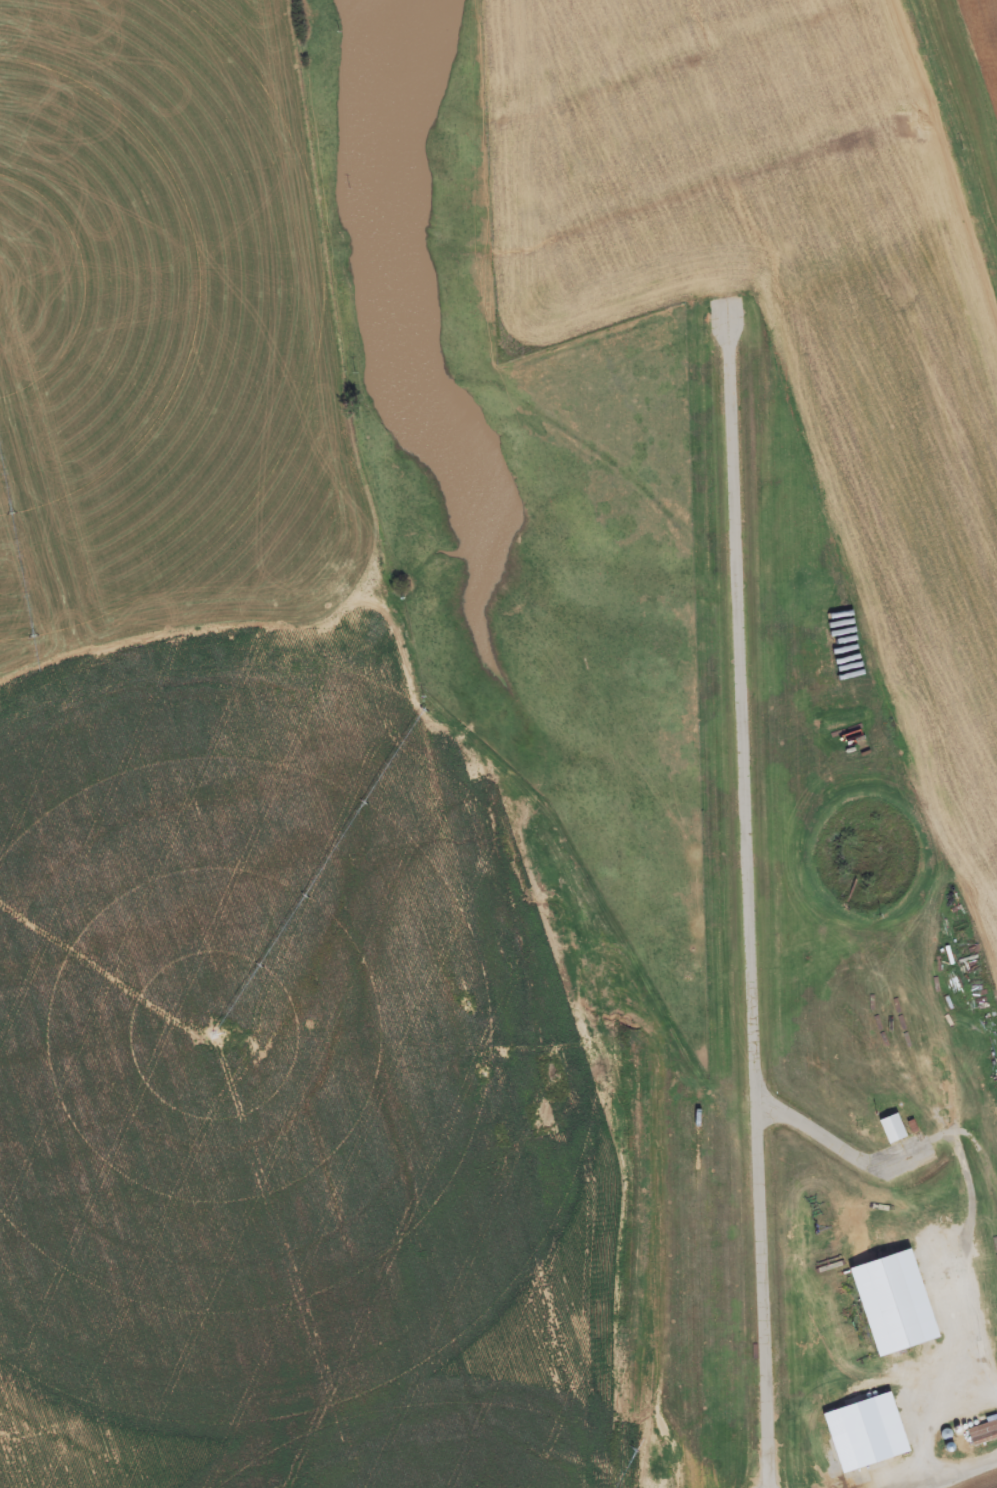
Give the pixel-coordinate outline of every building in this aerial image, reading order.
[(932,1340),(907,1249),(844,1266),(870,1357),(932,1340)] [(836,1473),(903,1455),(886,1393),(832,1408),(839,1435),(827,1438),(836,1473)]
